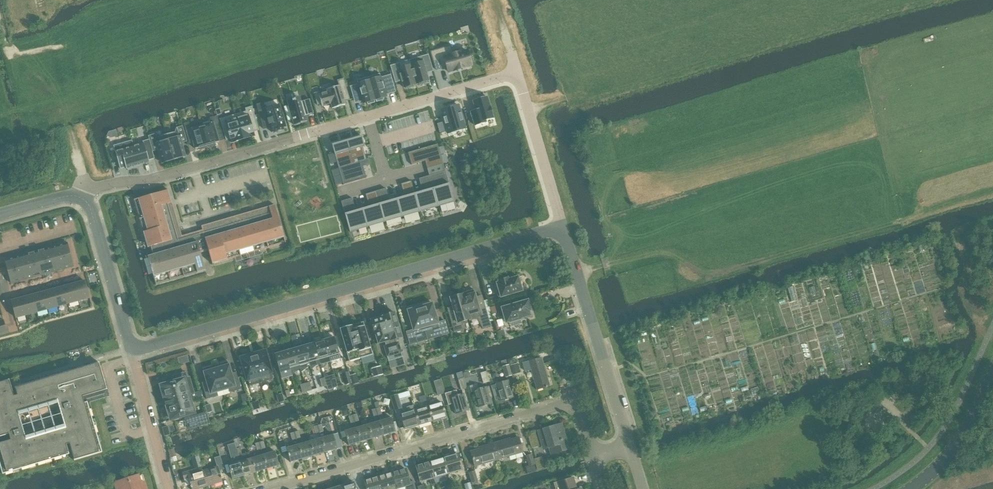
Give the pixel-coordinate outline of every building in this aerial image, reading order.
[(465,67),(471,65),(471,63),(473,63),(471,56),(469,57),(467,51),(461,53),(461,52),(453,55),(451,46),(441,49),(431,53),(436,70),(444,68),(443,67),(446,66),(448,72),(454,70),(454,71),(465,68),(465,67)] [(428,55),(409,60),(416,84),(417,84),(416,84),(419,83),(420,85),(426,83),(426,81),(429,81),(425,68),(432,66),(428,55)] [(409,60),(390,66),(393,77),(400,75),(404,88),(406,87),(407,89),(414,87),(413,85),(416,84),(416,85),(416,84),(409,60)] [(380,74),(368,77),(375,100),(376,103),(384,100),(383,98),(386,97),(385,92),(395,89),(391,75),(381,78),(380,74)] [(358,84),(350,87),(354,101),(362,99),(363,104),(367,103),(367,105),(375,103),(374,101),(375,100),(368,77),(356,81),(358,84)] [(318,92),(314,94),(317,106),(321,104),(322,107),(331,104),(332,109),(345,105),(344,102),(350,100),(343,79),(337,81),(339,86),(326,90),(327,93),(319,95),(318,92)] [(493,118),(487,97),(473,101),(476,111),(471,112),(474,126),(486,122),(485,121),(493,118)] [(288,106),(284,107),(288,121),(292,120),(294,126),(296,125),(305,123),(307,122),(305,116),(314,114),(310,99),(301,102),(300,99),(299,99),(295,100),(292,101),(288,103),(287,103),(288,106)] [(279,106),(265,110),(263,103),(257,105),(264,130),(270,128),(272,132),(271,132),(271,133),(279,130),(279,129),(285,127),(285,126),(283,120),(284,119),(282,112),(281,112),(279,106)] [(465,129),(458,106),(445,110),(441,111),(444,120),(448,134),(465,129)] [(250,123),(256,121),(252,107),(245,109),(246,112),(235,115),(243,140),(254,136),(250,123)] [(243,140),(235,115),(220,119),(226,141),(230,139),(231,143),(243,140)] [(210,120),(200,123),(207,146),(208,146),(209,148),(215,146),(215,144),(219,143),(219,142),(218,142),(218,140),(223,138),(217,116),(210,118),(210,120)] [(207,146),(200,123),(189,126),(188,123),(183,124),(187,138),(192,136),(195,149),(199,148),(200,150),(207,148),(206,146),(207,146)] [(175,133),(166,135),(174,160),(185,157),(181,143),(187,142),(182,126),(176,128),(175,133)] [(166,135),(158,137),(154,134),(148,136),(153,152),(158,150),(162,163),(174,160),(166,135)] [(361,136),(346,141),(353,163),(366,159),(363,147),(364,147),(361,136)] [(120,144),(113,146),(120,169),(126,167),(126,169),(139,166),(133,146),(134,146),(132,140),(120,144)] [(134,146),(133,146),(139,166),(149,163),(149,161),(155,159),(152,152),(149,140),(142,142),(143,144),(134,146)] [(346,141),(332,145),(338,167),(353,163),(346,141)] [(437,144),(408,153),(411,165),(425,161),(427,169),(443,164),(438,149),(437,144)] [(353,163),(338,167),(343,185),(366,178),(363,167),(370,165),(368,159),(366,159),(353,163)] [(445,171),(429,176),(438,207),(454,202),(445,171)] [(422,191),(415,194),(420,212),(438,207),(429,176),(419,179),(422,191)] [(404,197),(397,199),(402,217),(420,212),(415,194),(411,181),(401,184),(404,197)] [(385,189),(375,192),(384,222),(402,217),(397,199),(389,201),(385,189)] [(171,210),(169,204),(172,203),(168,190),(134,200),(147,248),(150,247),(153,255),(147,256),(156,285),(205,271),(200,253),(208,251),(212,264),(285,243),(274,205),(239,215),(239,218),(231,221),(230,218),(201,226),(203,234),(195,236),(194,233),(182,236),(173,208),(173,209),(171,210)] [(369,207),(362,209),(368,227),(384,222),(375,192),(365,195),(369,207)] [(352,198),(341,202),(350,232),(368,227),(362,209),(355,211),(352,198)] [(55,259),(70,255),(67,243),(52,247),(55,259)] [(39,263),(55,259),(52,247),(36,251),(39,263)] [(23,268),(39,263),(36,251),(20,256),(23,268)] [(55,259),(58,271),(73,267),(70,255),(55,259)] [(8,272),(23,268),(20,256),(4,260),(8,272)] [(42,275),(58,271),(55,259),(39,263),(42,275)] [(27,279),(42,275),(39,263),(23,268),(27,279)] [(11,284),(27,279),(23,268),(8,272),(11,284)] [(498,283),(496,283),(498,291),(497,291),(499,297),(500,296),(500,298),(522,291),(518,277),(508,280),(507,278),(498,281),(498,283)] [(74,284),(79,301),(89,298),(85,281),(74,284)] [(68,304),(79,301),(74,284),(64,287),(68,304)] [(58,307),(68,304),(64,287),(53,290),(58,307)] [(47,310),(58,307),(53,290),(43,293),(47,310)] [(477,319),(483,329),(491,327),(482,299),(477,300),(474,290),(462,293),(469,320),(469,321),(477,319)] [(37,312),(47,310),(43,293),(32,296),(37,312)] [(463,322),(469,320),(462,293),(461,293),(462,295),(450,298),(453,310),(448,311),(454,333),(463,330),(463,322)] [(26,315),(37,312),(32,296),(22,299),(26,315)] [(16,318),(26,315),(22,299),(11,302),(16,318)] [(515,302),(517,301),(516,300),(497,306),(500,317),(504,315),(506,322),(509,321),(509,323),(521,320),(520,318),(529,316),(528,311),(529,310),(527,302),(516,305),(515,302)] [(438,323),(432,303),(425,305),(425,304),(420,306),(429,339),(448,334),(445,321),(438,323)] [(429,339),(420,306),(414,307),(415,308),(407,311),(413,330),(406,332),(410,345),(417,343),(429,339)] [(395,313),(389,315),(389,313),(383,315),(384,316),(383,316),(383,317),(395,360),(403,357),(399,345),(397,346),(395,339),(402,337),(395,313)] [(383,317),(378,318),(378,317),(372,319),(372,320),(371,320),(378,344),(385,342),(387,349),(385,350),(388,362),(395,360),(383,317)] [(361,358),(373,355),(363,322),(351,326),(361,358)] [(349,362),(361,358),(351,326),(340,329),(349,362)] [(334,337),(324,340),(329,357),(330,362),(340,359),(334,337)] [(324,340),(314,343),(319,360),(320,363),(320,365),(330,362),(329,357),(324,340)] [(314,343),(304,346),(310,366),(311,370),(320,363),(319,360),(314,343)] [(304,346),(294,348),(300,369),(301,373),(310,366),(304,346)] [(294,348),(284,351),(291,375),(292,375),(300,369),(294,348)] [(271,374),(272,374),(265,351),(253,354),(261,383),(273,380),(271,374)] [(284,351),(274,354),(281,379),(292,376),(292,375),(291,375),(284,351)] [(249,386),(261,383),(253,354),(240,358),(247,381),(248,381),(249,386)] [(544,364),(543,364),(542,358),(523,363),(526,371),(531,370),(537,390),(550,386),(544,364)] [(216,369),(223,391),(229,389),(230,393),(241,389),(238,378),(233,379),(228,361),(220,364),(221,367),(216,369)] [(92,401),(90,395),(107,390),(99,363),(15,388),(17,396),(14,397),(9,380),(0,383),(0,437),(2,437),(4,442),(0,443),(0,467),(2,475),(13,471),(12,469),(18,467),(19,470),(29,467),(28,464),(34,462),(35,465),(45,462),(44,459),(50,457),(51,460),(61,457),(61,454),(67,452),(67,455),(69,455),(66,445),(69,444),(74,461),(102,453),(99,442),(96,443),(94,437),(97,436),(94,426),(91,427),(89,421),(92,420),(89,410),(86,411),(85,405),(87,404),(87,403),(92,402),(92,401)] [(506,377),(512,375),(509,365),(503,366),(506,377)] [(371,369),(373,377),(383,375),(381,366),(371,369)] [(223,391),(216,369),(211,370),(210,367),(203,369),(207,386),(203,387),(207,400),(218,396),(217,392),(223,391)] [(484,383),(490,382),(487,371),(481,373),(484,383)] [(351,383),(349,376),(348,372),(342,374),(346,385),(351,383)] [(186,376),(182,377),(181,375),(174,377),(176,382),(161,386),(165,401),(188,394),(193,393),(189,378),(187,379),(186,376)] [(462,390),(468,388),(465,378),(459,380),(462,390)] [(495,400),(500,399),(500,401),(514,397),(509,380),(491,386),(495,400)] [(490,386),(487,387),(479,389),(477,384),(470,386),(472,392),(474,392),(478,407),(492,403),(490,398),(493,397),(490,386)] [(442,388),(436,389),(438,396),(444,394),(442,388)] [(465,394),(459,395),(457,390),(445,393),(449,405),(453,404),(456,414),(469,410),(465,394)] [(194,413),(188,394),(165,401),(171,420),(194,413)] [(395,408),(402,406),(398,395),(391,396),(395,408)] [(433,421),(447,417),(443,402),(429,407),(433,421)] [(409,412),(401,414),(405,429),(419,425),(415,411),(415,410),(414,405),(407,407),(409,412)] [(415,410),(415,411),(419,425),(433,421),(429,407),(415,410)] [(380,408),(372,410),(373,417),(382,415),(380,408)] [(357,414),(348,417),(350,423),(359,421),(357,414)] [(392,417),(380,421),(384,435),(396,432),(392,417)] [(362,426),(357,427),(361,442),(373,439),(369,424),(367,425),(366,421),(361,422),(362,426)] [(380,421),(369,424),(373,439),(384,435),(380,421)] [(321,425),(313,427),(315,434),(323,432),(321,425)] [(555,426),(538,430),(539,433),(543,445),(547,444),(548,448),(550,447),(552,454),(569,449),(563,426),(555,428),(555,426)] [(357,427),(345,431),(346,433),(349,446),(361,442),(357,427)] [(298,432),(290,434),(292,441),(300,438),(298,432)] [(333,434),(322,438),(326,452),(337,449),(333,434)] [(316,439),(310,441),(314,456),(326,452),(322,438),(319,438),(319,435),(315,436),(316,439)] [(539,447),(536,437),(529,439),(532,449),(539,447)] [(500,459),(523,452),(519,438),(507,441),(507,440),(495,443),(500,459)] [(310,441),(299,444),(303,459),(314,456),(310,441)] [(263,442),(255,444),(257,451),(265,448),(263,442)] [(235,443),(227,446),(233,464),(229,465),(229,464),(229,465),(233,479),(244,476),(245,476),(237,449),(236,449),(235,443)] [(475,466),(500,459),(495,443),(483,447),(483,448),(471,452),(475,466)] [(299,444),(287,448),(291,462),(303,459),(299,444)] [(240,448),(237,449),(245,476),(256,473),(251,458),(250,453),(242,455),(240,448)] [(275,451),(263,454),(268,469),(280,466),(275,451)] [(252,458),(251,458),(256,473),(268,469),(263,454),(252,458)] [(458,454),(444,458),(449,474),(463,470),(458,454)] [(532,454),(526,456),(529,466),(526,467),(528,474),(537,471),(532,454)] [(217,466),(203,470),(207,484),(214,482),(215,484),(223,482),(222,478),(223,478),(222,477),(220,471),(224,470),(220,457),(214,458),(217,466)] [(444,458),(431,462),(436,477),(449,474),(444,458)] [(431,462),(416,466),(421,482),(430,479),(431,485),(436,484),(434,478),(436,477),(431,462)] [(177,480),(179,488),(189,488),(186,479),(189,478),(192,488),(198,488),(201,488),(200,486),(207,484),(203,470),(202,470),(196,472),(196,469),(182,473),(183,478),(177,480)] [(393,473),(397,488),(405,486),(406,488),(416,488),(413,481),(410,482),(407,469),(393,473)] [(475,471),(470,473),(472,482),(478,481),(475,471)] [(378,477),(382,488),(396,488),(397,488),(393,473),(378,477)] [(140,474),(118,481),(120,488),(145,488),(140,474)] [(365,481),(367,488),(382,488),(378,477),(365,481)] [(573,477),(558,482),(560,488),(557,488),(577,488),(573,477)]
